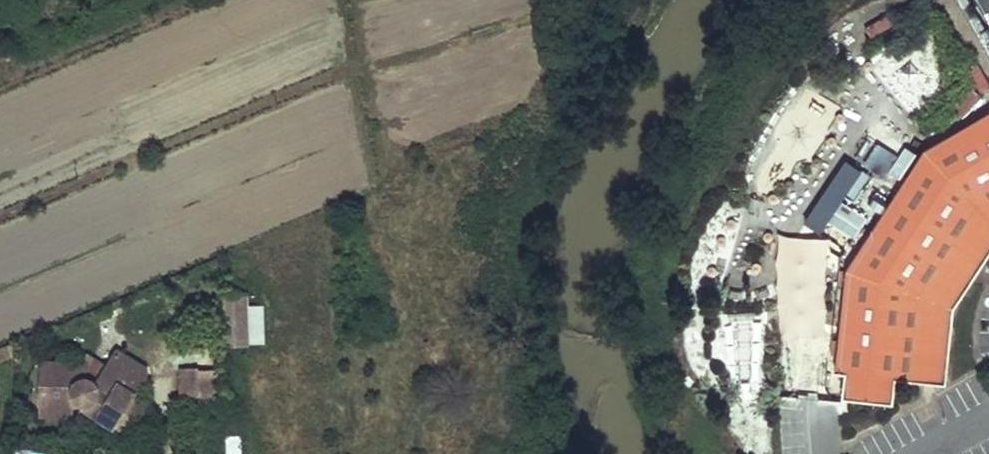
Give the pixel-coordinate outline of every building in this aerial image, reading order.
[(966,74),(979,92),(988,85),(988,84),(977,66),(966,74)] [(923,150),(844,271),(834,374),(843,375),(841,400),(892,405),(894,380),(944,385),(952,309),(988,252),(988,113),(923,150)] [(832,230),(850,242),(867,215),(848,203),(832,230)] [(221,297),(221,347),(243,347),(242,297),(221,297)] [(127,439),(149,405),(135,396),(147,377),(147,372),(120,354),(118,354),(109,371),(91,360),(87,367),(42,365),(40,410),(70,411),(75,405),(77,405),(79,407),(83,408),(86,408),(88,408),(92,406),(94,405),(103,411),(97,419),(112,428),(127,439)] [(218,397),(218,371),(200,372),(200,397),(218,397)] [(200,397),(200,372),(180,372),(180,398),(200,397)] [(103,411),(94,405),(92,406),(88,408),(86,408),(83,408),(79,407),(77,405),(75,405),(95,418),(97,419),(103,411)] [(40,410),(40,419),(70,419),(70,411),(40,410)]
